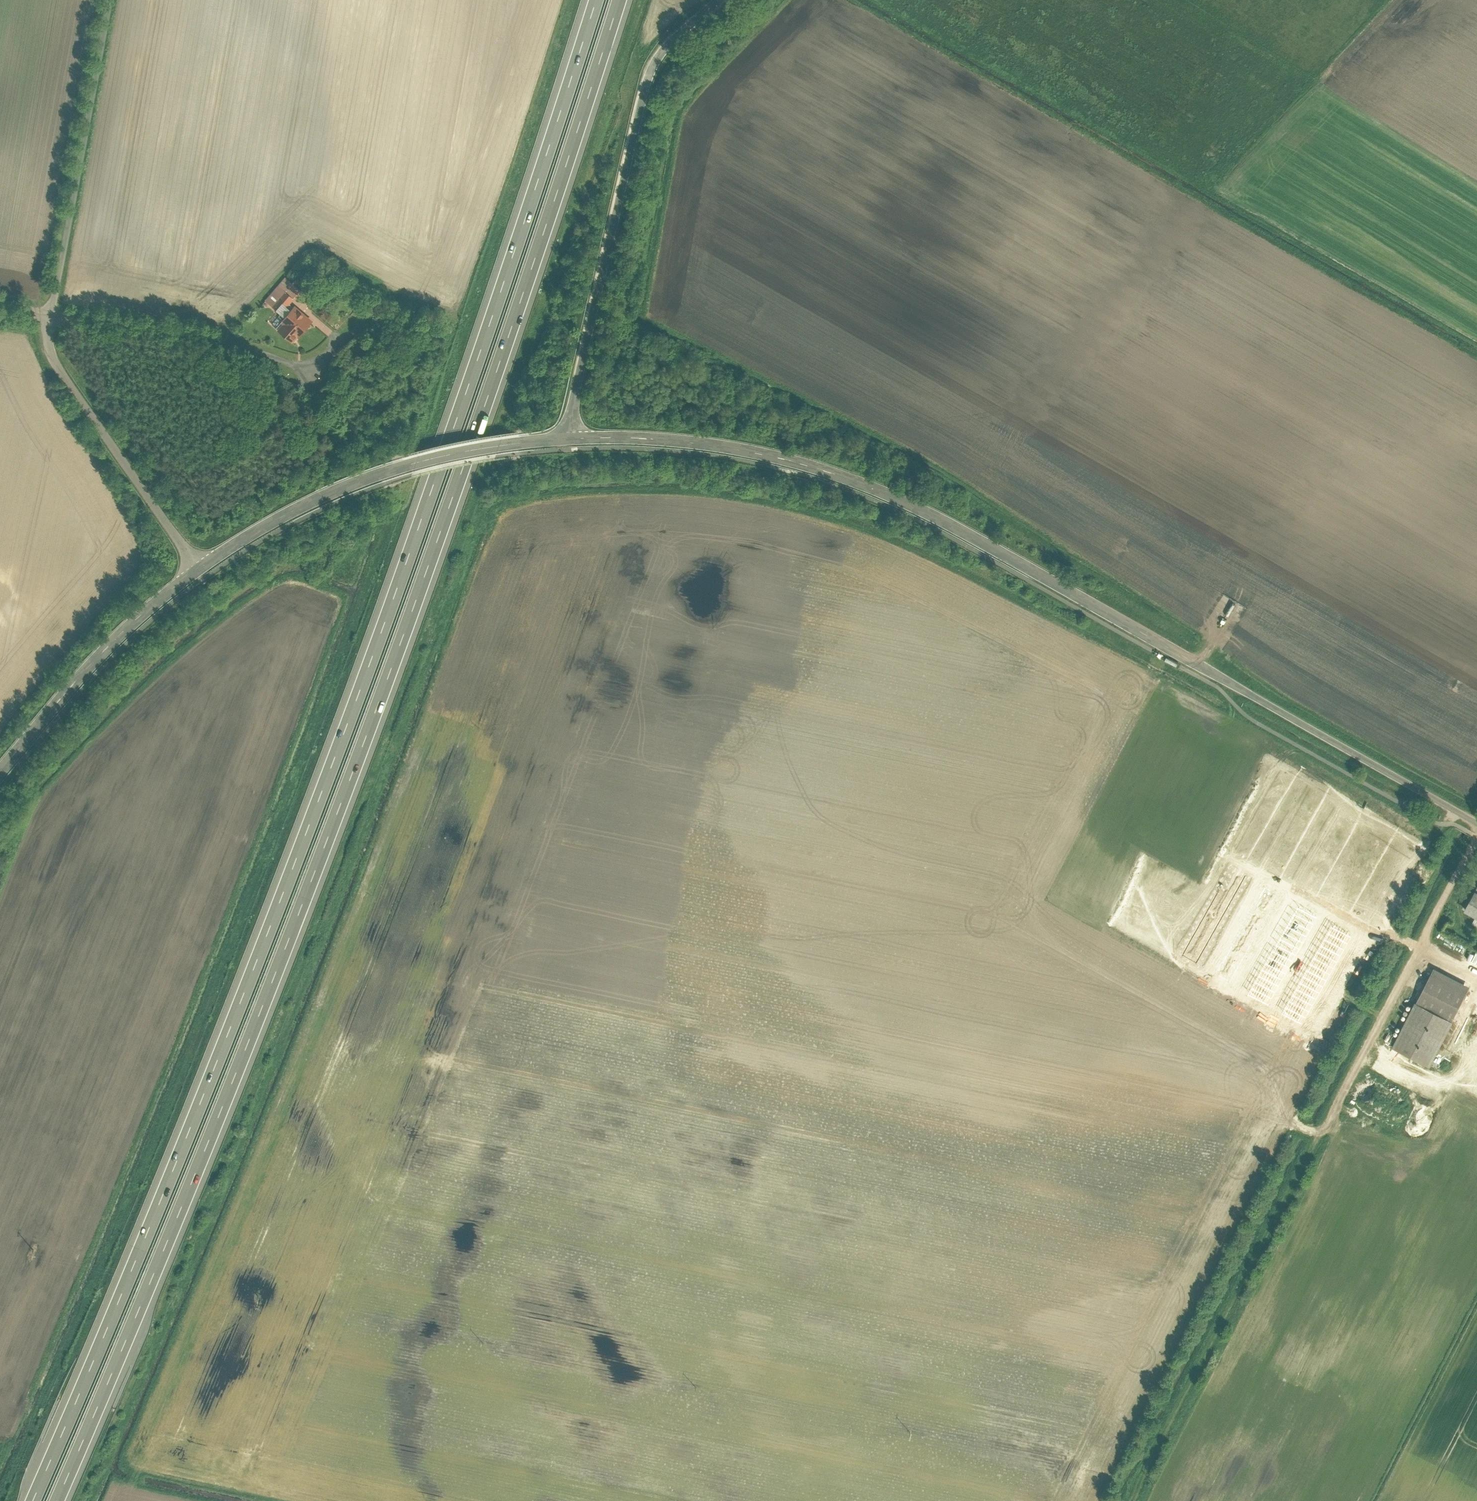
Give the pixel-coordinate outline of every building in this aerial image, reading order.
[(286,275),(265,300),(280,313),(271,324),(279,331),(284,325),(281,321),(294,306),(290,303),(302,289),(286,275)] [(314,320),(295,304),(294,306),(281,321),(284,325),(279,331),(294,344),(314,320)] [(386,318),(375,308),(369,315),(379,325),(386,318)] [(1465,908),(1476,915),(1476,885),(1465,908)] [(1465,954),(1476,961),(1476,948),(1471,944),(1465,954)] [(1434,965),(1393,1045),(1431,1064),(1471,984),(1434,965)]
